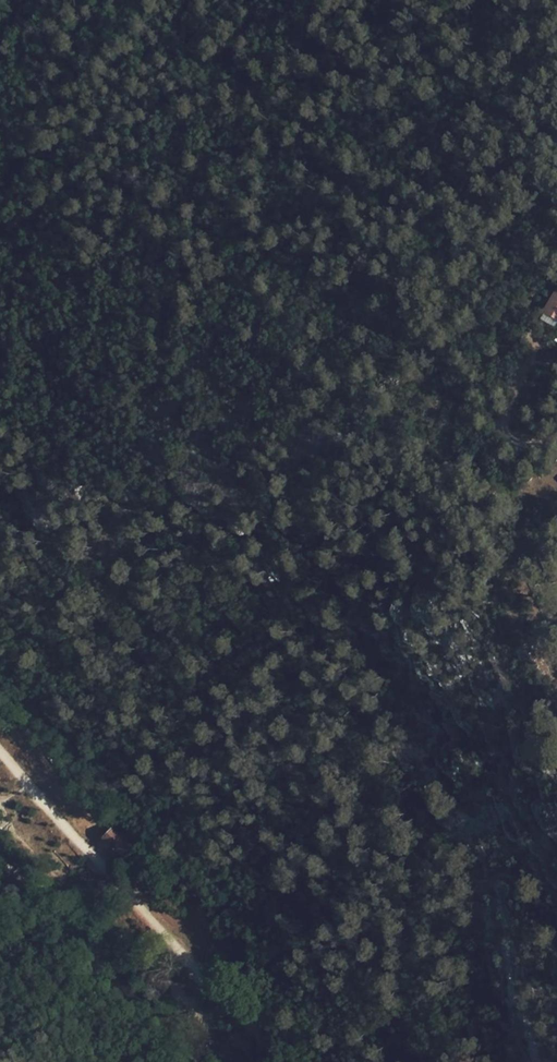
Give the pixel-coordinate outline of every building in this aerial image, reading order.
[(556,291),(542,313),(556,322),(556,291)] [(97,818),(92,822),(98,827),(102,823),(97,818)] [(112,828),(103,838),(124,858),(133,849),(112,828)]
